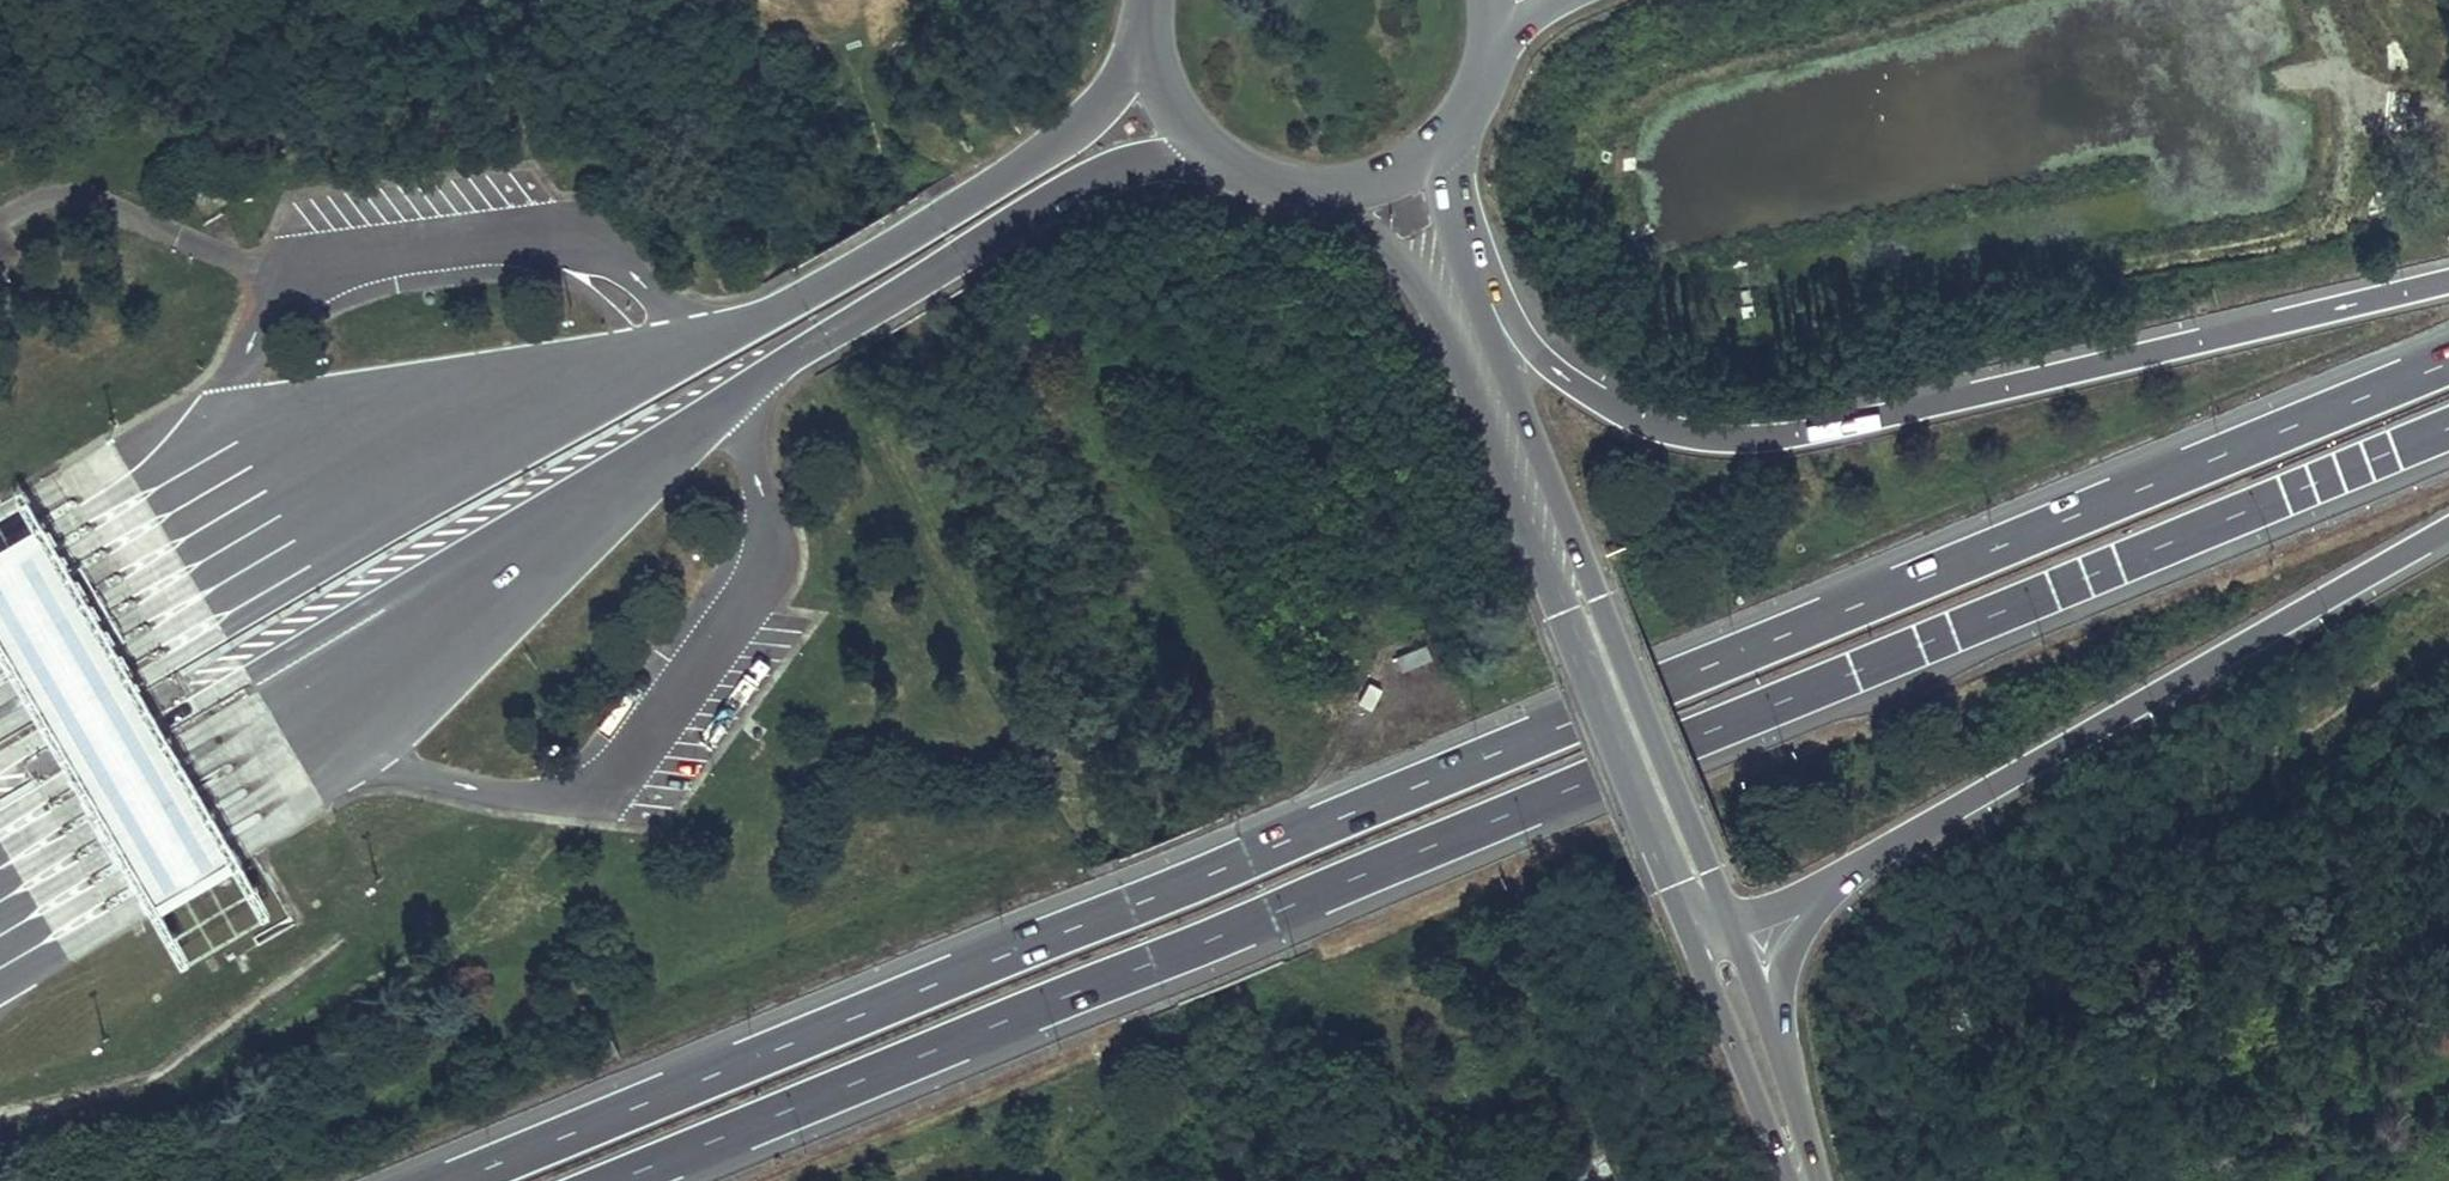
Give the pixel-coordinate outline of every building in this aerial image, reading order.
[(0,500),(0,672),(170,963),(260,905),(17,491),(0,500)] [(1427,644),(1395,657),(1402,673),(1434,661),(1427,644)] [(2437,1042),(2448,1046),(2448,1012),(2446,1011),(2437,1042)]
